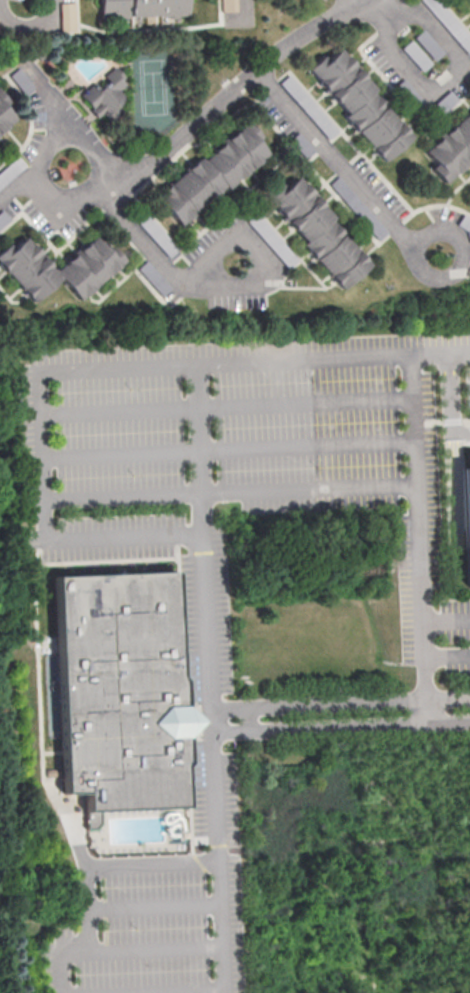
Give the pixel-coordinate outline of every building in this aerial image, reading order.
[(100,18),(99,0),(186,0),(187,15),(100,18)] [(236,0),(221,0),(221,11),(236,10),(236,0)] [(75,2),(60,2),(61,30),(76,29),(75,2)] [(409,138),(336,50),(308,74),(380,162),(409,138)] [(115,69),(124,79),(121,82),(124,86),(117,91),(124,99),(97,120),(78,97),(93,85),(94,86),(115,69)] [(14,118),(0,129),(0,100),(14,118)] [(421,154),(445,183),(469,162),(469,113),(421,154)] [(238,124),(263,153),(176,227),(152,198),(238,124)] [(366,266),(337,290),(264,201),(292,177),(366,266)] [(29,303),(0,271),(0,249),(4,245),(7,249),(20,237),(53,273),(91,238),(105,253),(109,249),(121,261),(76,302),(55,279),(29,303)] [(53,575),(62,792),(86,791),(87,810),(186,806),(183,741),(201,721),(182,704),(176,570),(53,575)]
